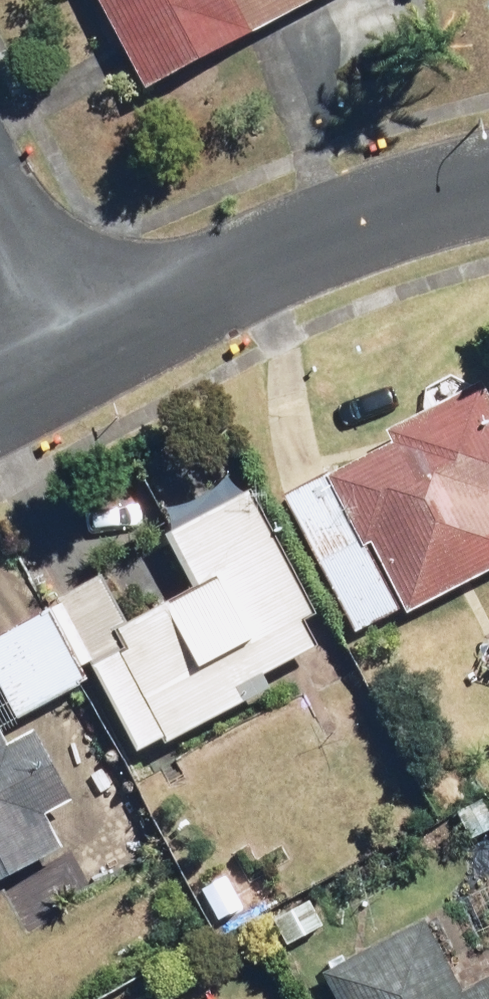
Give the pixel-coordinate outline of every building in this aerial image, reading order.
[(154,90),(316,0),(104,0),(154,90)] [(284,498),(372,643),(488,571),(488,399),(467,364),(415,396),(425,412),(284,498)] [(151,760),(282,690),(274,675),(335,643),(253,488),(171,532),(199,585),(128,623),(99,570),(0,622),(0,672),(27,723),(95,687),(108,680),(151,760)] [(64,853),(45,817),(78,800),(38,725),(5,742),(0,733),(0,887),(64,853)] [(259,906),(235,866),(191,893),(215,933),(259,906)] [(422,925),(328,975),(340,998),(488,998),(488,980),(459,995),(422,925)]
